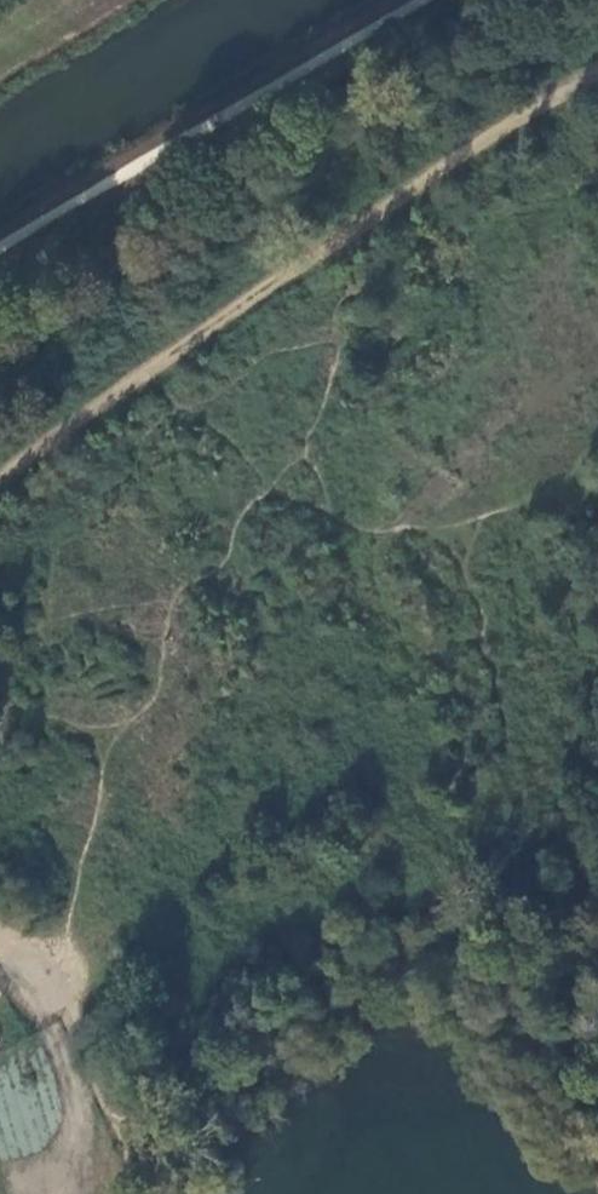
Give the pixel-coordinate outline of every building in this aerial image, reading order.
[(1,1033),(0,1034),(0,1050),(1,1051),(4,1052),(8,1052),(11,1050),(14,1048),(15,1045),(16,1042),(15,1039),(14,1035),(11,1033),(8,1032),(4,1032),(1,1033)]
